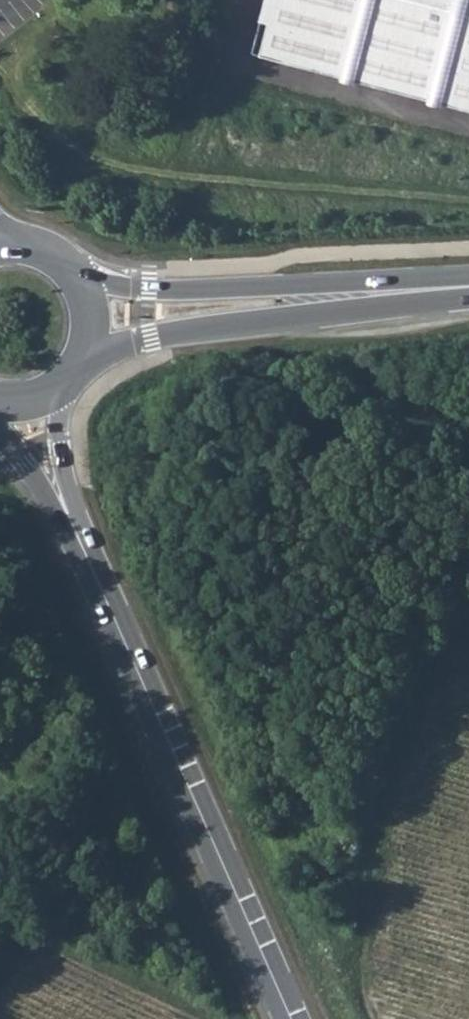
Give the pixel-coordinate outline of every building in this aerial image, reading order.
[(270,19),(277,21),(268,53),(468,109),(468,0),(275,0),(270,19)]
